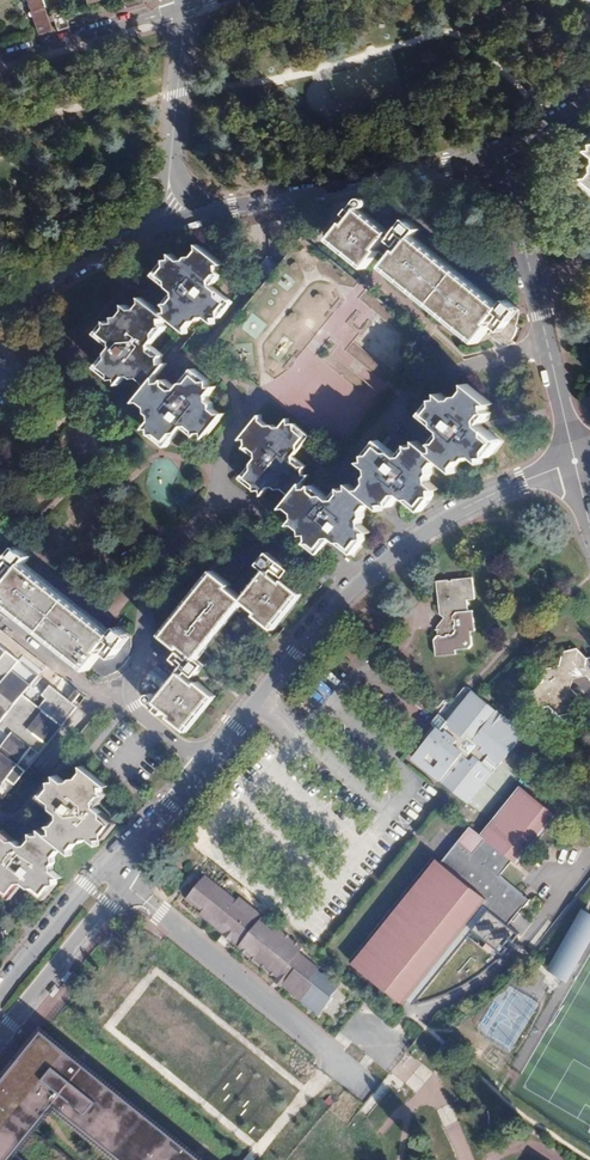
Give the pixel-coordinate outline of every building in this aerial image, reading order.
[(31,19),(45,15),(40,0),(25,0),(31,19)] [(63,10),(52,14),(57,30),(68,27),(68,25),(63,10)] [(36,33),(49,29),(45,15),(31,19),(36,33)] [(578,142),(578,147),(573,148),(581,155),(582,161),(579,164),(579,170),(574,176),(569,177),(589,195),(589,127),(578,142)] [(347,224),(344,222),(332,238),(365,266),(378,249),(376,247),(389,231),(361,207),(347,224)] [(264,280),(244,306),(210,347),(209,347),(250,380),(267,395),(270,397),(336,451),(429,338),(302,234),(292,247),(281,260),(264,280)] [(398,249),(385,266),(477,341),(491,323),(488,321),(502,304),(415,234),(401,251),(398,249)] [(112,344),(104,353),(95,364),(109,376),(115,377),(117,382),(123,374),(129,374),(132,376),(139,376),(143,380),(144,382),(144,387),(134,399),(139,400),(141,400),(146,404),(147,410),(150,413),(150,418),(143,425),(150,425),(150,431),(165,443),(168,439),(175,430),(181,423),(194,434),(196,430),(203,430),(203,435),(222,412),(218,412),(211,407),(211,401),(208,398),(207,392),(213,385),(209,384),(207,378),(192,366),(176,387),(175,386),(163,377),(161,379),(155,380),(154,375),(165,361),(159,362),(159,356),(161,353),(149,343),(164,325),(161,322),(161,317),(167,317),(187,333),(186,325),(191,319),(196,319),(199,316),(205,315),(214,321),(214,316),(218,315),(231,300),(211,283),(221,271),(218,268),(218,262),(222,262),(198,242),(198,248),(193,254),(189,255),(185,258),(179,259),(171,252),(153,273),(166,284),(173,290),(163,302),(166,304),(166,310),(160,311),(142,296),(141,301),(136,308),(131,308),(125,302),(124,308),(120,314),(114,315),(114,320),(108,321),(105,319),(96,331),(112,344)] [(421,511),(434,496),(434,490),(439,489),(431,483),(430,477),(433,474),(432,468),(437,462),(442,461),(457,473),(456,468),(462,461),(467,461),(469,458),(476,457),(483,463),(483,458),(489,457),(501,441),(481,425),(491,412),(488,409),(488,404),(494,403),(470,383),(470,390),(465,395),(459,396),(456,399),(450,399),(442,393),(442,399),(437,400),(424,415),(444,432),(433,444),(437,447),(437,453),(431,453),(418,442),(417,446),(412,447),(410,445),(399,458),(379,441),(366,456),(367,462),(361,463),(369,469),(369,475),(366,479),(367,484),(363,489),(356,490),(348,484),(349,489),(344,490),(341,488),(331,500),(315,487),(303,489),(303,483),(308,475),(304,476),(302,470),(305,467),(293,456),(310,436),(295,423),(290,423),(289,418),(282,426),(276,427),(273,424),(267,425),(261,420),(260,414),(240,438),(246,438),(246,444),(244,446),(256,456),(239,476),(255,489),(260,489),(261,495),(268,486),(274,485),(278,488),(283,487),(289,493),(289,499),(283,507),(289,506),(295,511),(295,517),(290,524),(296,523),(302,529),(302,534),(308,534),(308,539),(306,542),(319,552),(332,537),(352,554),(365,539),(365,533),(370,532),(362,525),(361,520),(364,517),(364,511),(368,505),(374,504),(383,511),(382,505),(388,504),(391,506),(400,495),(421,511)] [(0,588),(0,597),(88,668),(101,651),(99,649),(112,634),(24,562),(11,579),(9,577),(0,588)] [(229,585),(213,572),(161,633),(178,647),(180,645),(196,659),(244,601),(259,613),(256,615),(273,629),(299,598),(301,595),(285,581),(283,583),(266,570),(252,586),(241,599),(229,589),(227,588),(229,585)] [(449,577),(438,578),(441,612),(447,618),(438,628),(439,634),(436,634),(433,637),(435,655),(456,653),(455,648),(468,647),(472,643),(471,629),(475,629),(474,608),(469,609),(468,598),(476,597),(474,575),(454,577),(454,580),(450,581),(449,577)] [(9,736),(0,747),(0,781),(4,784),(7,780),(15,785),(25,771),(18,767),(32,748),(40,754),(77,707),(50,685),(43,693),(47,698),(39,707),(23,693),(31,684),(12,670),(19,660),(0,645),(0,728),(9,736)] [(587,658),(577,648),(562,651),(559,665),(545,668),(541,682),(527,685),(523,699),(533,709),(548,706),(557,716),(571,713),(576,693),(569,687),(572,679),(587,676),(589,679),(589,657),(587,658)] [(195,684),(178,671),(155,700),(172,713),(169,716),(186,730),(214,696),(197,682),(195,684)] [(430,722),(437,728),(413,758),(453,790),(469,803),(515,744),(526,731),(480,694),(474,689),(447,724),(443,721),(445,718),(438,712),(430,722)] [(53,829),(53,836),(48,836),(41,830),(41,836),(36,836),(33,833),(22,846),(2,829),(2,834),(0,834),(0,891),(9,898),(22,883),(42,900),(55,885),(55,879),(60,879),(52,872),(53,865),(55,863),(54,857),(59,852),(66,851),(71,855),(72,849),(77,843),(82,843),(85,840),(91,840),(96,845),(97,840),(101,840),(115,824),(96,809),(107,796),(104,794),(104,788),(109,787),(86,768),(86,773),(81,778),(76,778),(72,782),(66,783),(59,776),(59,782),(53,783),(41,798),(60,814),(50,826),(53,829)] [(442,864),(435,859),(353,962),(404,1003),(407,1000),(483,904),(490,910),(474,931),(471,934),(440,973),(413,1005),(422,1003),(429,1002),(436,999),(442,997),(449,994),(456,991),(462,988),(468,984),(475,980),(486,972),(492,967),(497,962),(502,957),(504,955),(510,947),(507,944),(511,940),(514,943),(521,935),(510,926),(531,900),(500,876),(513,860),(517,863),(556,815),(521,787),(482,835),(471,826),(442,864)] [(199,910),(196,913),(212,926),(215,922),(237,941),(235,944),(238,947),(239,951),(244,951),(247,954),(248,958),(253,959),(259,963),(260,968),(264,968),(269,972),(270,975),(273,975),(278,979),(280,976),(286,981),(281,986),(319,1017),(333,999),(331,997),(339,989),(298,954),(301,950),(301,949),(298,947),(296,942),(292,942),(287,938),(286,934),(282,934),(278,931),(277,926),(272,926),(267,922),(266,917),(261,917),(259,915),(256,919),(249,913),(252,909),(236,896),(233,900),(195,870),(192,874),(199,880),(184,898),(199,910)] [(440,973),(471,934),(474,931),(490,910),(483,904),(407,1000),(413,1005),(440,973)] [(252,909),(249,913),(256,919),(259,915),(252,909)] [(584,909),(549,970),(570,982),(576,972),(571,969),(566,977),(556,972),(589,915),(589,912),(584,909)] [(589,915),(556,972),(566,977),(571,969),(576,972),(577,972),(581,964),(576,961),(589,937),(589,915)] [(212,926),(210,928),(233,946),(235,944),(237,941),(215,922),(212,926)] [(589,937),(576,961),(581,964),(589,948),(589,937)] [(280,976),(278,979),(274,983),(280,988),(281,986),(286,981),(280,976)] [(0,1084),(0,1159),(199,1159),(181,1145),(42,1031),(0,1084)]
